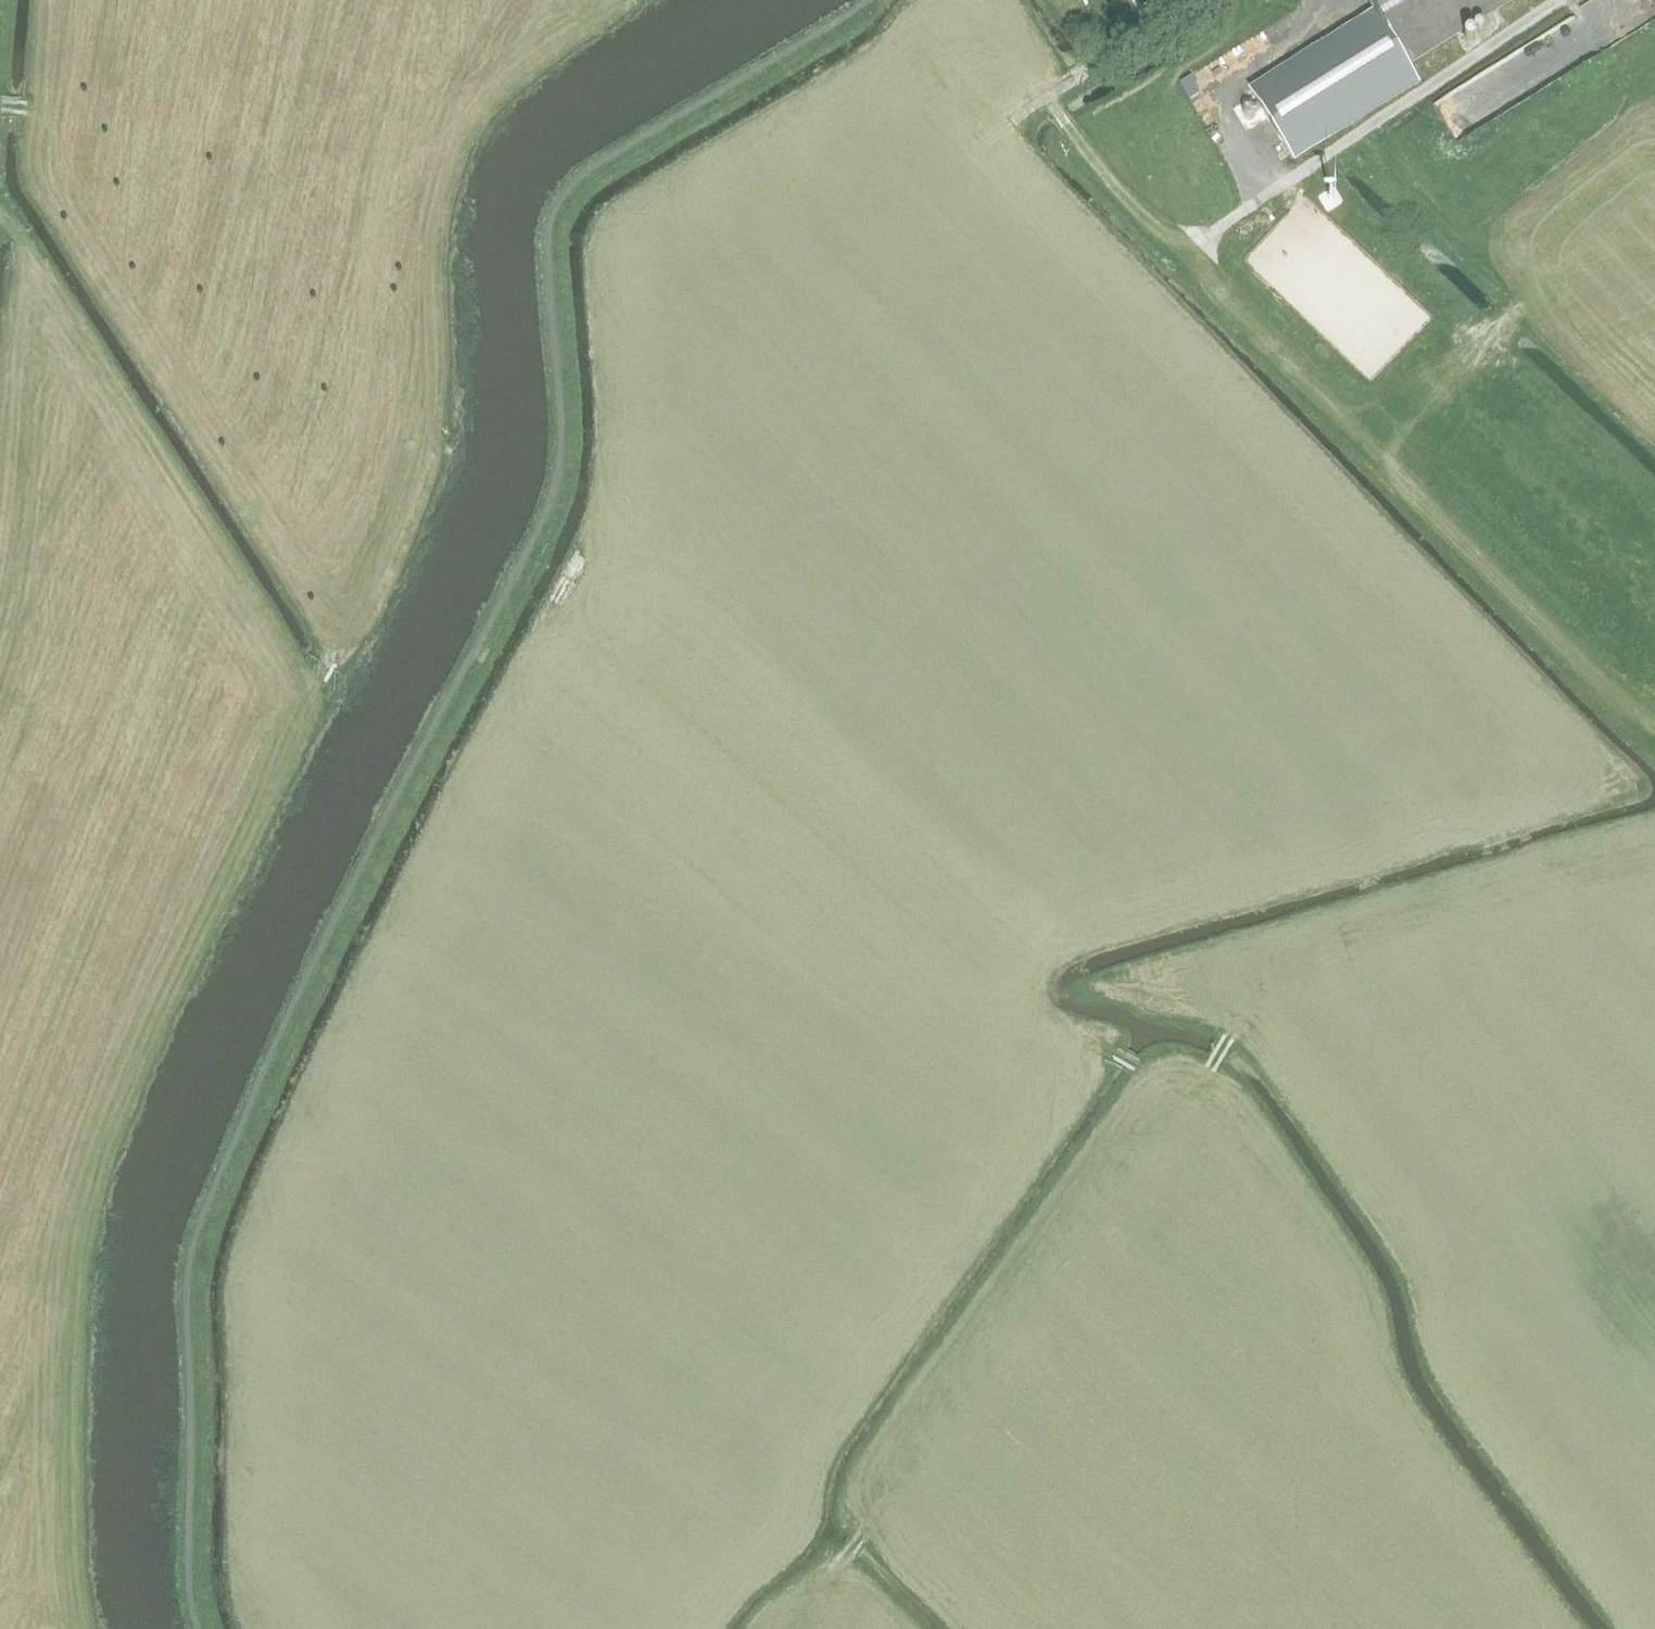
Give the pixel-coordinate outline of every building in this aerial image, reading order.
[(1377,15),(1251,93),(1283,143),(1292,158),(1418,80),(1409,65),(1513,0),(1368,0),(1377,15)] [(1201,94),(1190,77),(1184,81),(1181,82),(1191,99),(1196,96),(1201,94)]
